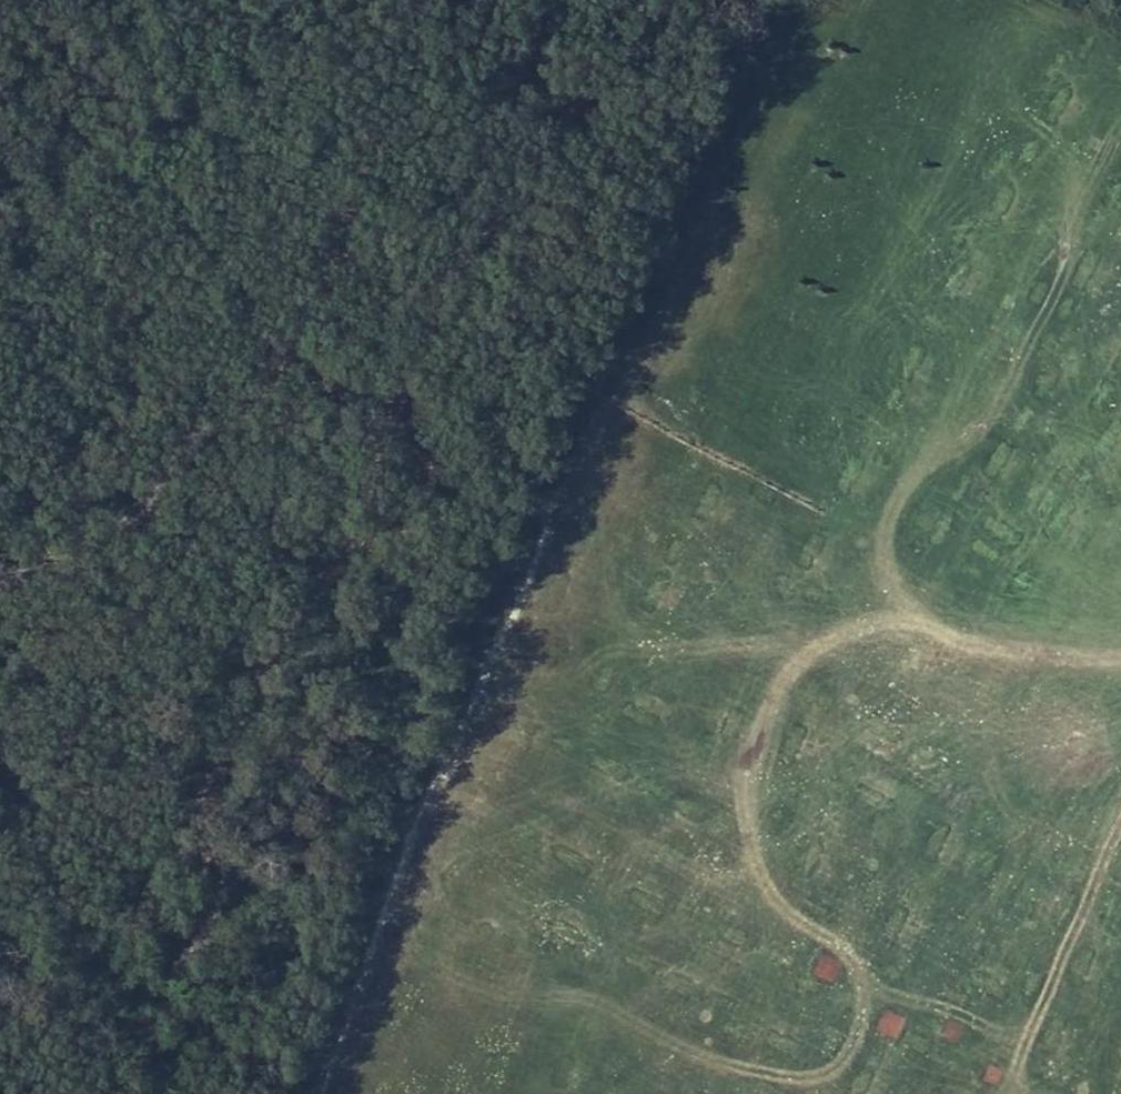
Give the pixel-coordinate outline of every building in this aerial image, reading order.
[(833,982),(841,961),(820,953),(812,974),(833,982)] [(897,1038),(905,1017),(884,1008),(875,1029),(897,1038)]
